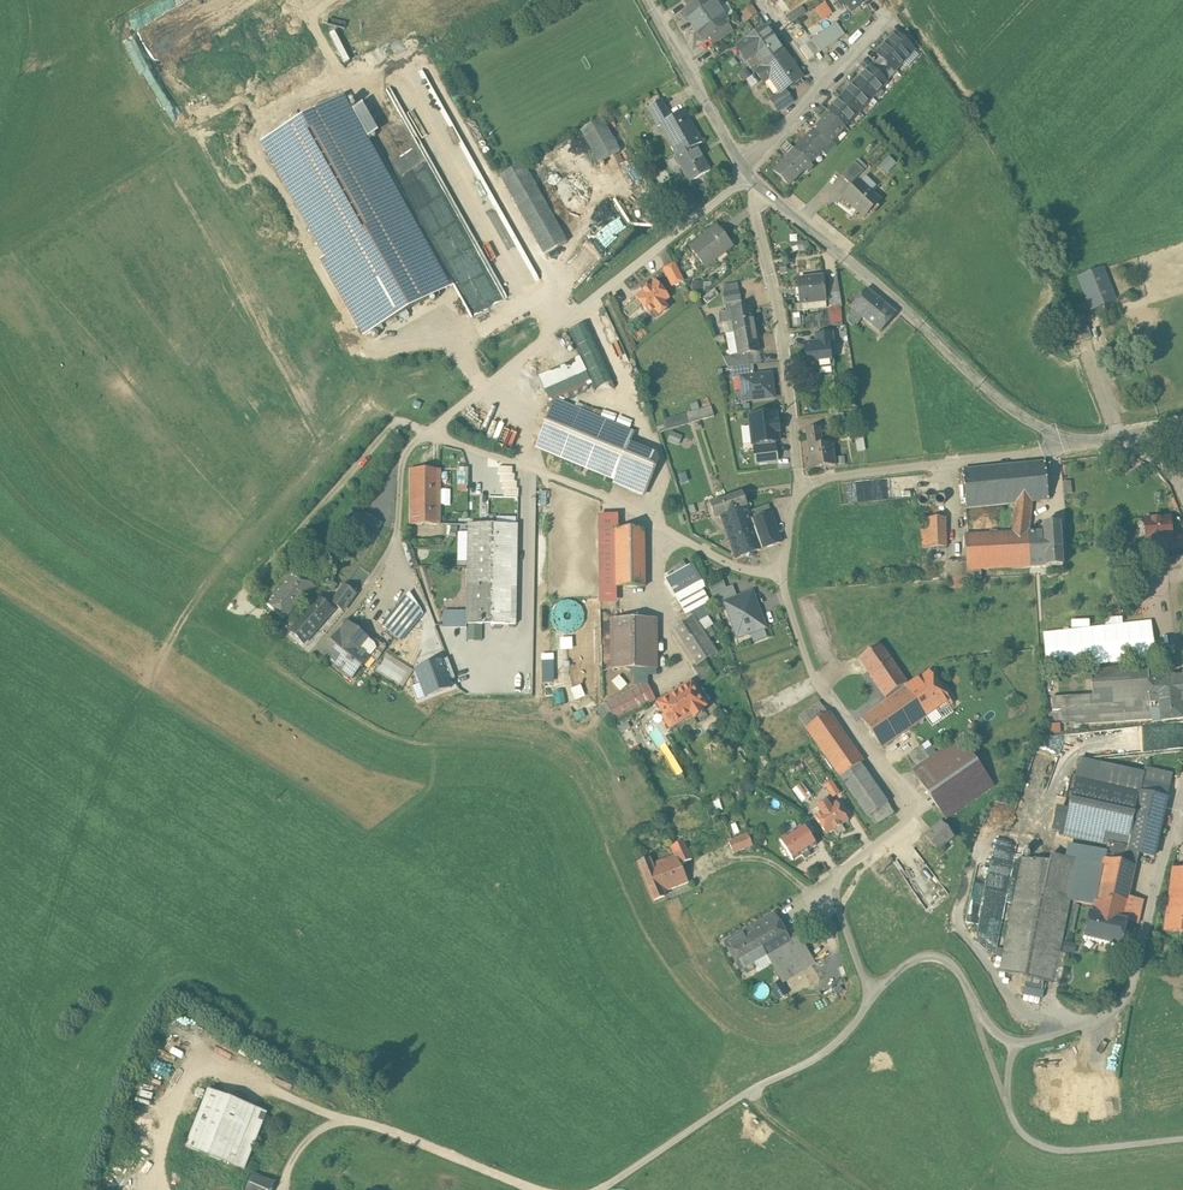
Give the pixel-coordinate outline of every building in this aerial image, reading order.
[(683,12),(693,26),(719,8),(713,0),(699,0),(689,7),(683,12)] [(847,1),(846,3),(853,13),(871,0),(846,0),(847,1)] [(827,1),(816,8),(823,19),(834,13),(827,1)] [(802,4),(788,14),(793,21),(807,10),(802,4)] [(745,22),(758,12),(753,5),(740,14),(745,22)] [(719,8),(693,26),(704,41),(710,37),(728,24),(729,23),(719,8)] [(728,24),(710,37),(715,44),(733,31),(728,24)] [(785,52),(766,27),(737,48),(751,68),(762,60),(766,66),(785,52)] [(830,28),(818,36),(826,48),(838,39),(830,28)] [(900,37),(912,48),(917,43),(907,29),(900,37)] [(912,48),(900,37),(896,34),(877,54),(881,58),(894,71),(895,70),(914,51),(912,48)] [(826,48),(818,36),(812,40),(820,52),(826,48)] [(820,52),(812,40),(806,45),(814,56),(820,52)] [(814,56),(806,45),(800,49),(808,61),(814,56)] [(803,78),(785,52),(766,66),(756,72),(764,83),(773,76),(783,91),(783,92),(785,91),(803,78)] [(881,58),(871,69),(886,83),(897,72),(895,70),(894,71),(881,58)] [(856,83),(872,98),(886,83),(871,69),(870,68),(856,83)] [(872,98),(856,83),(842,97),(858,112),(872,98)] [(780,93),(771,100),(779,111),(792,102),(785,91),(783,92),(783,91),(780,93)] [(858,112),(842,97),(828,112),(830,113),(844,127),(858,112)] [(341,98),(263,142),(327,258),(322,260),(365,333),(447,286),(341,98)] [(662,100),(648,108),(648,109),(649,108),(658,125),(658,126),(658,127),(662,124),(671,118),(662,101),(662,100)] [(700,142),(684,112),(684,111),(671,118),(662,124),(679,154),(675,156),(675,157),(701,142),(700,142)] [(446,115),(383,152),(408,194),(406,199),(409,204),(415,200),(412,192),(418,188),(425,187),(427,194),(432,196),(434,205),(446,202),(464,231),(469,233),(470,229),(475,230),(480,239),(494,236),(495,233),(499,234),(502,223),(496,197),(487,199),(486,194),(488,192),(492,183),(466,139),(460,137),(460,138),(445,113),(446,115)] [(830,113),(814,131),(828,145),(832,141),(845,128),(844,127),(830,113)] [(602,120),(500,177),(544,256),(568,242),(542,196),(620,152),(602,120)] [(828,145),(814,131),(795,150),(810,164),(822,151),(828,145)] [(836,146),(832,141),(828,145),(822,151),(826,156),(836,146)] [(701,142),(675,157),(676,157),(689,181),(689,182),(710,170),(709,170),(696,146),(701,142)] [(795,150),(795,149),(774,171),(789,186),(805,169),(808,172),(813,167),(810,164),(795,150)] [(889,154),(879,165),(888,172),(898,162),(889,154)] [(867,167),(858,159),(855,162),(864,171),(867,167)] [(855,162),(842,176),(851,185),(864,171),(855,162)] [(880,201),(859,181),(843,197),(864,218),(880,201)] [(684,195),(688,206),(698,203),(694,192),(684,195)] [(732,246),(717,227),(716,228),(717,228),(700,241),(699,241),(690,248),(705,267),(732,246)] [(662,268),(672,287),(686,280),(676,261),(662,268)] [(1103,267),(1078,277),(1092,311),(1117,301),(1103,267)] [(832,324),(843,323),(838,276),(823,278),(827,308),(830,308),(832,324)] [(708,277),(697,277),(697,291),(708,291),(708,277)] [(823,278),(797,281),(800,303),(826,301),(823,278)] [(635,293),(648,312),(653,309),(657,314),(667,306),(664,302),(669,298),(656,279),(635,293)] [(737,283),(723,286),(724,293),(739,290),(737,283)] [(896,314),(867,290),(852,309),(853,310),(863,318),(881,333),(896,314)] [(751,306),(726,311),(720,312),(722,323),(733,321),(735,333),(739,355),(759,352),(755,329),(751,306)] [(823,316),(815,317),(815,320),(803,322),(804,329),(831,325),(832,324),(830,308),(827,308),(827,309),(822,309),(823,316)] [(863,318),(853,310),(847,317),(848,321),(855,327),(863,318)] [(1083,315),(1066,321),(1071,333),(1064,336),(1049,341),(1053,352),(1065,347),(1091,337),(1083,315)] [(614,380),(588,320),(567,329),(594,389),(614,380)] [(832,334),(816,336),(817,344),(829,343),(833,343),(832,334)] [(817,344),(805,346),(808,370),(819,369),(818,362),(831,360),(829,343),(817,344)] [(771,374),(741,378),(744,401),(774,398),(771,374)] [(635,433),(554,400),(542,430),(539,429),(537,434),(540,435),(535,446),(616,479),(630,444),(635,433)] [(692,411),(665,418),(668,428),(715,415),(712,405),(700,408),(699,401),(690,403),(692,411)] [(776,413),(750,417),(753,445),(754,445),(775,442),(779,442),(778,433),(779,432),(778,422),(777,423),(776,413)] [(844,414),(819,418),(820,427),(845,424),(844,414)] [(489,435),(496,438),(502,421),(490,417),(486,428),(492,429),(489,435)] [(821,429),(806,431),(807,441),(823,439),(821,429)] [(671,431),(669,440),(681,443),(683,434),(671,431)] [(823,439),(807,441),(811,470),(837,466),(833,443),(823,445),(823,439)] [(778,462),(775,442),(754,445),(756,464),(778,462)] [(654,454),(630,444),(616,479),(614,483),(644,495),(655,469),(648,466),(654,454)] [(1046,464),(963,471),(966,508),(1016,503),(1014,533),(965,535),(967,561),(945,563),(946,578),(968,577),(968,578),(981,578),(980,570),(1031,568),(1030,533),(1031,501),(1049,500),(1046,464)] [(468,468),(439,468),(439,470),(440,470),(440,485),(468,486),(468,468)] [(439,470),(410,469),(410,524),(440,525),(440,485),(440,470),(439,470)] [(883,478),(884,491),(906,490),(906,477),(883,478)] [(743,493),(711,505),(715,517),(723,514),(746,506),(747,506),(743,493)] [(945,503),(946,501),(945,499),(944,497),(942,496),(940,496),(938,496),(937,497),(936,499),(935,501),(936,503),(937,505),(938,506),(940,506),(942,506),(944,505),(945,503)] [(928,504),(928,502),(928,500),(927,498),(925,497),(923,497),(921,497),(919,498),(918,500),(918,502),(918,504),(919,506),(921,507),(923,507),(925,507),(927,506),(928,504)] [(768,504),(748,511),(751,521),(753,520),(763,548),(781,542),(768,504)] [(746,506),(723,514),(728,529),(727,529),(737,557),(763,548),(753,520),(751,521),(748,511),(746,506)] [(357,528),(375,537),(383,521),(365,512),(357,528)] [(616,530),(616,515),(599,516),(601,602),(617,602),(616,530)] [(946,518),(928,519),(929,548),(947,548),(946,518)] [(1170,518),(1145,519),(1146,541),(1147,541),(1165,540),(1167,540),(1166,537),(1171,537),(1170,518)] [(928,519),(917,519),(919,549),(929,548),(928,519)] [(1060,524),(1044,525),(1044,532),(1030,533),(1031,568),(1046,566),(1046,568),(1063,567),(1060,524)] [(518,525),(468,525),(467,599),(517,600),(518,525)] [(645,587),(644,529),(616,530),(617,588),(645,587)] [(1165,540),(1147,541),(1148,551),(1166,550),(1165,540)] [(673,567),(677,574),(689,566),(685,560),(673,567)] [(268,604),(287,618),(306,594),(312,599),(321,587),(297,568),(268,604)] [(694,576),(671,589),(675,597),(699,583),(694,576)] [(968,577),(946,578),(947,582),(947,588),(968,587),(968,581),(968,578),(968,577)] [(699,583),(675,597),(686,615),(709,602),(699,583)] [(344,586),(333,600),(343,608),(355,593),(344,586)] [(725,602),(738,637),(765,627),(753,593),(725,602)] [(370,595),(360,609),(365,613),(375,598),(370,595)] [(550,623),(577,633),(587,606),(560,597),(550,623)] [(331,608),(319,598),(310,609),(303,618),(314,628),(331,608)] [(517,600),(467,599),(466,623),(467,624),(482,624),(493,624),(497,624),(509,624),(516,624),(517,600)] [(402,601),(382,625),(398,638),(418,614),(402,601)] [(314,628),(303,618),(292,631),(306,642),(315,632),(312,630),(314,628)] [(716,653),(693,618),(673,631),(696,666),(716,653)] [(656,619),(612,620),(612,669),(656,669),(656,619)] [(348,623),(341,631),(340,631),(330,644),(328,644),(321,653),(352,678),(370,655),(377,660),(386,647),(385,647),(386,646),(384,644),(383,645),(376,640),(371,647),(367,644),(370,640),(348,623)] [(482,624),(467,624),(467,638),(481,639),(482,624)] [(497,624),(493,624),(493,634),(509,635),(509,624),(497,624)] [(907,683),(880,644),(859,659),(886,698),(907,683)] [(444,655),(435,659),(439,670),(448,667),(444,655)] [(439,670),(432,673),(437,688),(441,687),(443,694),(455,690),(448,667),(439,670)] [(1121,667),(1091,671),(1091,675),(1091,676),(1121,675),(1121,674),(1121,667)] [(1148,670),(1130,672),(1130,673),(1132,693),(1149,693),(1148,676),(1149,675),(1148,670)] [(930,672),(906,688),(927,717),(938,710),(940,713),(952,704),(930,672)] [(1121,675),(1091,676),(1091,682),(1091,684),(1092,695),(1132,693),(1130,673),(1121,674),(1121,675)] [(1148,676),(1149,693),(1150,705),(1151,705),(1152,720),(1152,722),(1182,719),(1181,711),(1180,703),(1182,702),(1182,673),(1149,675),(1148,676)] [(620,675),(618,684),(630,685),(631,677),(620,675)] [(1091,675),(1081,676),(1082,683),(1091,682),(1091,676),(1091,675)] [(579,686),(582,697),(594,693),(591,682),(579,686)] [(691,684),(658,705),(665,717),(663,719),(669,729),(672,727),(672,728),(692,716),(694,719),(703,714),(700,711),(706,707),(691,684)] [(906,688),(861,719),(882,749),(927,717),(906,688)] [(630,690),(605,702),(613,719),(639,707),(630,690)] [(1087,696),(1052,697),(1052,710),(1061,709),(1061,717),(1074,716),(1074,722),(1074,724),(1152,720),(1151,705),(1150,705),(1149,693),(1132,693),(1092,695),(1087,696)] [(830,712),(807,728),(841,777),(864,761),(830,712)] [(1049,733),(1061,734),(1061,723),(1049,723),(1049,733)] [(918,768),(913,771),(946,819),(993,786),(972,756),(960,738),(931,759),(918,768)] [(922,746),(909,755),(918,768),(931,759),(922,746)] [(888,803),(861,764),(841,777),(869,817),(888,803)] [(1145,773),(1105,764),(1100,790),(1075,785),(1065,832),(1108,842),(1103,866),(1051,855),(1049,863),(1022,857),(1000,970),(1027,976),(1025,986),(1042,989),(1044,979),(1054,981),(1070,899),(1094,905),(1093,912),(1124,919),(1129,896),(1139,853),(1154,856),(1172,775),(1146,769),(1145,773)] [(825,784),(832,797),(841,792),(833,779),(825,784)] [(821,813),(815,816),(827,835),(834,830),(837,835),(845,830),(841,825),(848,821),(836,802),(831,806),(826,801),(817,807),(821,813)] [(954,836),(941,821),(924,836),(938,851),(954,836)] [(803,825),(780,840),(793,860),(802,855),(805,859),(811,855),(808,850),(816,845),(803,825)] [(748,834),(729,842),(733,853),(753,845),(748,834)] [(691,860),(683,842),(673,847),(676,853),(681,864),(691,860)] [(948,894),(914,848),(893,861),(925,909),(948,894)] [(676,853),(651,863),(650,860),(640,864),(648,882),(654,900),(664,897),(663,892),(688,882),(681,864),(676,853)] [(1012,869),(1013,857),(992,857),(992,868),(1012,869)] [(1172,869),(1167,900),(1182,902),(1182,870),(1172,869)] [(1143,900),(1129,896),(1124,919),(1127,920),(1127,921),(1138,924),(1143,900)] [(1167,900),(1163,931),(1182,933),(1182,902),(1167,900)] [(784,914),(789,924),(800,918),(795,909),(784,914)] [(1093,912),(1089,911),(1083,938),(1085,938),(1121,947),(1127,921),(1127,920),(1124,919),(1093,912)] [(774,914),(758,923),(765,936),(782,926),(774,914)] [(819,916),(799,928),(804,936),(824,924),(819,916)] [(758,923),(725,943),(742,970),(768,955),(791,941),(790,940),(782,926),(765,936),(758,923)] [(802,939),(799,935),(794,938),(810,966),(816,962),(802,939)] [(810,966),(794,938),(790,940),(791,941),(768,955),(784,982),(810,966)] [(1073,943),(1065,942),(1063,951),(1072,952),(1073,943)] [(267,1114),(208,1091),(186,1148),(233,1167),(233,1166),(245,1171),(267,1114)] [(1078,1093),(1059,1094),(1060,1107),(1078,1106),(1078,1093)] [(254,1175),(247,1189),(271,1189),(274,1182),(273,1183),(254,1175)]
